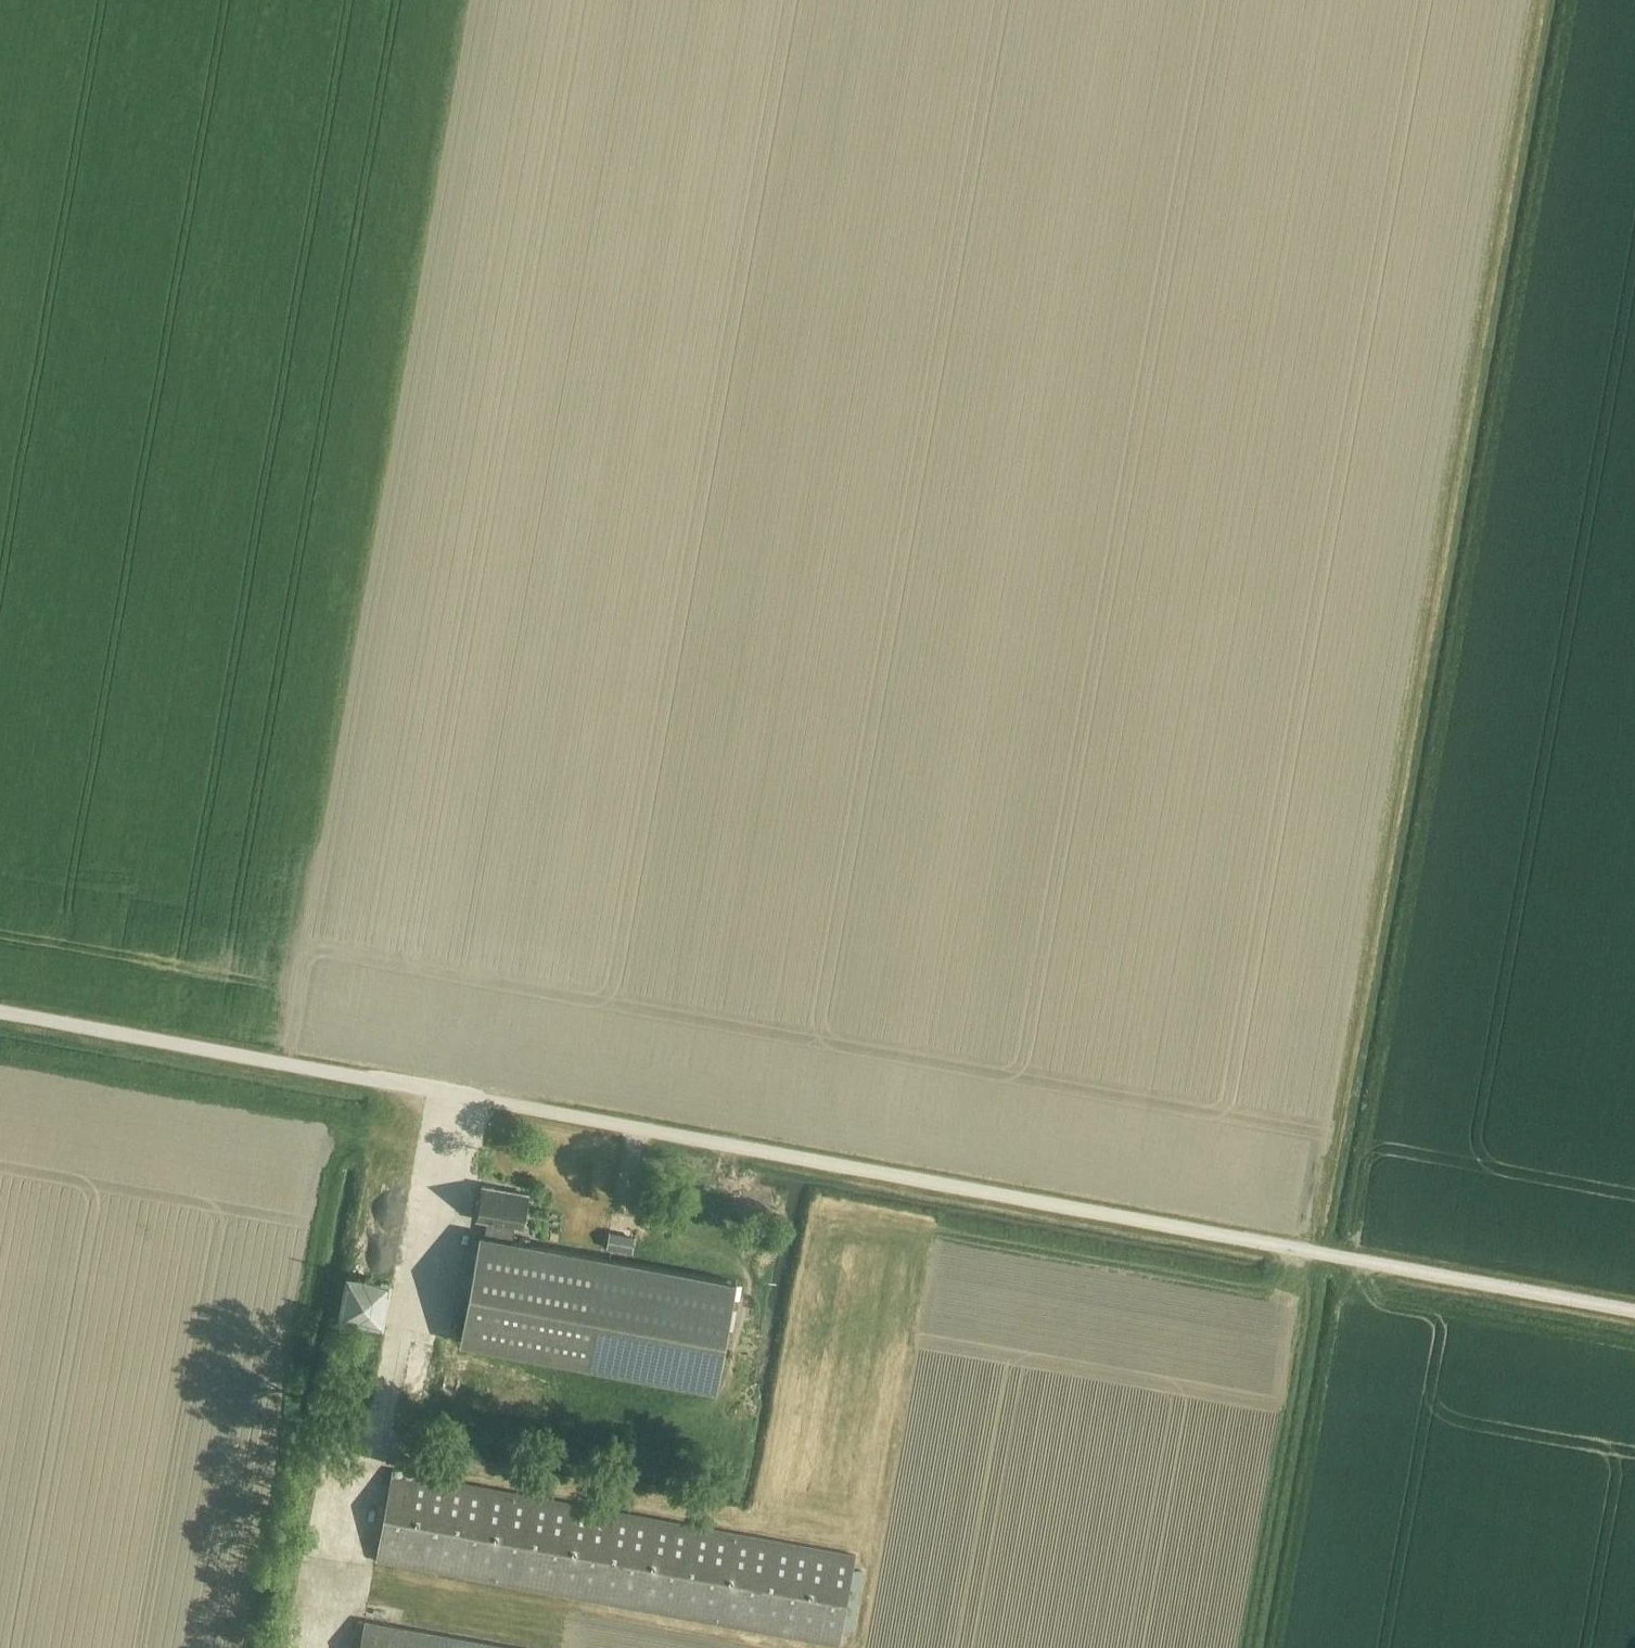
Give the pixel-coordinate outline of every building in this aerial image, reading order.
[(486,1235),(482,1234),(462,1341),(719,1388),(739,1281),(514,1240),(516,1224),(525,1226),(531,1194),(484,1185),(482,1198),(479,1200),(477,1211),(479,1214),(478,1217),(489,1219),(486,1235)] [(369,1251),(405,1257),(414,1205),(378,1199),(369,1251)] [(637,1235),(612,1230),(609,1244),(634,1249),(637,1235)] [(385,1325),(393,1281),(350,1274),(343,1318),(385,1325)] [(395,1470),(386,1515),(378,1561),(841,1645),(857,1555),(395,1470)] [(361,1641),(360,1647),(528,1647),(365,1619),(361,1641)]
